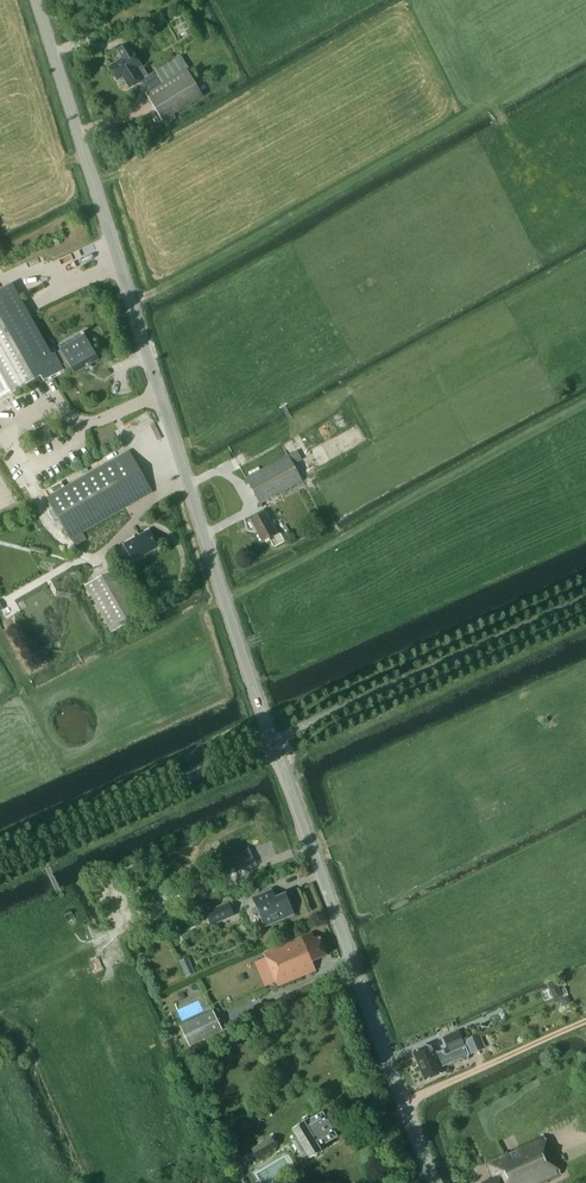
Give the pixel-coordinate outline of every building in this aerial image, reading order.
[(204,96),(187,69),(189,69),(181,56),(148,76),(128,44),(118,50),(119,50),(124,58),(109,67),(118,81),(132,72),(134,74),(137,72),(149,93),(146,95),(162,121),(204,96)] [(99,359),(89,342),(83,331),(59,344),(62,349),(56,352),(54,348),(50,350),(12,283),(0,290),(0,371),(13,393),(41,377),(44,382),(71,367),(74,373),(99,359)] [(11,391),(0,371),(0,397),(11,391)] [(37,432),(44,444),(54,439),(47,427),(37,432)] [(83,531),(152,492),(129,450),(46,497),(70,539),(71,538),(83,531)] [(260,504),(302,481),(288,455),(246,478),(260,504)] [(263,542),(277,534),(265,512),(249,521),(254,529),(255,528),(263,542)] [(133,562),(158,548),(148,530),(123,545),(124,547),(116,551),(124,565),(132,560),(133,562)] [(83,531),(71,538),(75,546),(87,539),(83,531)] [(137,618),(111,571),(85,586),(112,632),(137,618)] [(192,770),(203,764),(200,758),(189,763),(192,770)] [(242,853),(218,864),(224,877),(234,872),(233,869),(246,863),(242,853)] [(151,891),(145,877),(130,884),(137,898),(151,891)] [(265,926),(294,914),(286,893),(276,898),(272,889),(253,898),(265,926)] [(229,903),(206,913),(211,925),(234,915),(229,903)] [(264,987),(275,982),(277,985),(315,970),(314,964),(328,955),(320,937),(318,939),(317,937),(313,939),(311,933),(263,952),(266,959),(255,964),(264,987)] [(180,961),(186,976),(195,973),(188,957),(180,961)] [(562,996),(559,991),(554,993),(553,996),(554,1000),(562,996)] [(568,996),(561,1000),(565,1006),(571,1002),(568,996)] [(223,1031),(213,1010),(180,1026),(190,1047),(223,1031)] [(450,1052),(465,1045),(459,1031),(444,1038),(450,1052)] [(480,1034),(465,1041),(471,1054),(486,1047),(480,1034)] [(431,1044),(413,1052),(419,1066),(445,1055),(443,1050),(435,1053),(431,1044)] [(445,1055),(419,1066),(425,1080),(444,1072),(441,1067),(462,1058),(463,1060),(465,1061),(468,1060),(468,1058),(468,1055),(469,1055),(466,1046),(445,1055)] [(320,1149),(338,1138),(322,1112),(292,1130),(301,1145),(297,1147),(302,1157),(307,1154),(310,1159),(322,1152),(320,1149)] [(251,1149),(252,1151),(257,1159),(278,1146),(272,1136),(251,1149)] [(560,1176),(544,1137),(485,1163),(493,1180),(486,1182),(543,1182),(560,1176)]
